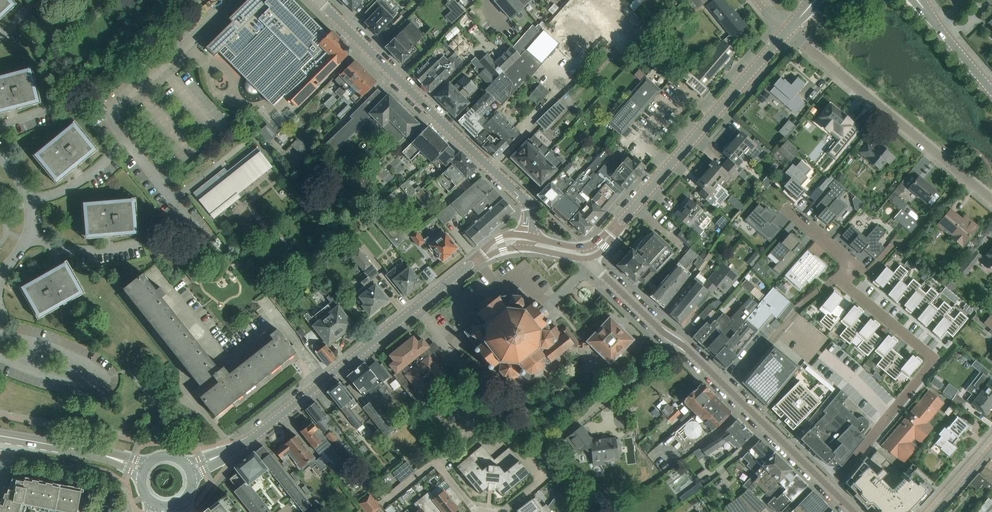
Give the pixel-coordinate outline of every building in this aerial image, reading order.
[(14,0),(0,0),(0,20),(17,4),(14,0)] [(121,0),(120,0),(116,3),(123,12),(128,8),(121,0)] [(128,0),(121,0),(128,8),(132,5),(128,0)] [(190,9),(200,0),(183,0),(190,9)] [(349,54),(351,52),(351,50),(332,31),(332,32),(331,31),(327,36),(292,0),(247,0),(229,18),(232,21),(206,47),(215,56),(220,51),(247,78),(246,83),(246,84),(245,85),(245,86),(246,87),(246,88),(247,89),(247,90),(248,91),(249,92),(250,93),(251,93),(252,93),(253,93),(254,93),(255,93),(256,93),(257,93),(260,91),(274,105),(285,95),(288,97),(286,99),(287,101),(289,99),(297,107),(320,84),(319,84),(349,54)] [(352,11),(363,0),(340,0),(352,11)] [(367,9),(372,14),(365,22),(369,25),(367,27),(374,33),(375,32),(376,33),(396,13),(383,0),(376,0),(367,9)] [(517,0),(496,0),(495,0),(495,1),(511,19),(511,18),(524,7),(517,0)] [(686,0),(694,11),(707,0),(686,0)] [(736,14),(735,15),(732,11),(733,11),(724,0),(714,0),(707,6),(731,35),(734,38),(734,39),(748,28),(747,27),(746,27),(741,21),(742,21),(736,14)] [(635,1),(630,7),(635,12),(640,6),(635,1)] [(123,12),(116,3),(112,6),(119,15),(123,12)] [(465,11),(460,5),(447,17),(452,23),(465,11)] [(413,46),(424,35),(411,22),(387,46),(386,47),(387,48),(401,63),(402,64),(403,63),(410,56),(416,49),(413,46)] [(532,40),(526,35),(518,44),(524,50),(532,40)] [(731,35),(723,41),(726,44),(727,43),(728,43),(733,39),(732,39),(734,38),(731,35)] [(705,86),(724,63),(724,62),(727,58),(728,58),(735,51),(726,44),(723,41),(693,76),(705,86)] [(433,55),(442,46),(439,43),(430,52),(433,55)] [(448,74),(462,60),(450,48),(447,52),(442,46),(433,55),(430,52),(409,71),(414,75),(422,84),(430,92),(448,74)] [(672,46),(667,51),(681,65),(686,59),(672,46)] [(495,79),(520,56),(512,47),(495,63),(488,55),(480,62),(485,68),(495,79)] [(481,126),(497,111),(507,99),(529,75),(531,77),(542,64),(526,49),(520,56),(514,62),(503,73),(496,79),(485,90),(487,92),(465,114),(458,120),(458,121),(459,122),(475,138),(475,139),(483,146),(482,146),(489,152),(490,154),(491,154),(494,158),(494,157),(497,157),(499,155),(500,155),(499,154),(509,145),(501,138),(498,140),(493,135),(495,137),(493,139),(481,126)] [(347,90),(366,71),(355,60),(335,79),(341,85),(343,85),(345,86),(343,88),(342,87),(340,88),(336,93),(340,97),(347,91),(347,90)] [(34,75),(32,66),(8,73),(9,77),(4,78),(3,74),(0,75),(0,114),(13,110),(12,107),(17,105),(18,109),(42,103),(34,75)] [(495,79),(485,68),(479,74),(489,85),(495,79)] [(583,68),(580,79),(586,81),(589,70),(583,68)] [(639,70),(633,77),(640,82),(645,76),(639,70)] [(701,96),(708,88),(705,86),(693,76),(687,70),(680,78),(701,96)] [(356,103),(377,82),(366,71),(347,90),(347,91),(352,96),(351,98),(356,103)] [(445,107),(471,80),(465,75),(453,87),(449,83),(435,96),(436,98),(436,99),(440,102),(441,102),(445,107)] [(621,135),(658,93),(661,90),(645,76),(640,82),(606,121),(621,135)] [(804,102),(795,94),(797,91),(797,92),(805,84),(797,78),(791,85),(785,80),(784,78),(783,79),(781,77),(781,76),(773,85),(774,85),(775,86),(770,91),(796,113),(805,102),(804,102)] [(464,98),(477,86),(471,80),(445,107),(449,110),(449,112),(452,115),(454,115),(455,116),(469,103),(464,98)] [(542,100),(550,91),(542,84),(533,92),(542,100)] [(399,142),(406,135),(406,136),(419,124),(389,94),(385,97),(378,90),(378,89),(351,116),(352,118),(323,146),(329,151),(332,154),(371,115),(399,142)] [(333,95),(328,99),(332,104),(337,99),(333,95)] [(558,101),(546,112),(555,120),(566,108),(558,101)] [(825,112),(818,121),(819,122),(818,122),(819,123),(820,122),(828,130),(829,131),(829,130),(839,139),(846,145),(858,130),(851,124),(852,123),(852,122),(851,121),(851,122),(842,115),(843,114),(842,113),(841,114),(831,105),(827,110),(826,109),(824,111),(825,112)] [(520,131),(512,125),(498,111),(484,125),(493,136),(493,135),(498,140),(501,138),(509,145),(519,134),(519,133),(520,131)] [(79,165),(96,152),(99,149),(75,120),(56,136),(58,139),(54,142),(52,139),(33,155),(56,184),(76,168),(73,165),(77,162),(79,165)] [(277,135),(268,124),(266,123),(257,131),(268,144),(277,135)] [(448,146),(428,125),(415,139),(414,138),(402,151),(411,160),(421,151),(432,162),(448,146)] [(629,127),(622,134),(626,137),(632,130),(629,127)] [(735,135),(730,141),(744,153),(753,161),(762,150),(756,145),(748,138),(741,132),(739,134),(738,134),(736,136),(735,135)] [(528,173),(550,150),(533,135),(512,157),(523,167),(522,169),(526,172),(527,172),(528,173)] [(310,144),(301,136),(292,145),(301,154),(310,144)] [(787,140),(778,150),(790,161),(799,151),(787,140)] [(725,150),(723,153),(732,161),(728,165),(725,162),(724,163),(728,165),(738,174),(744,179),(748,174),(742,169),(738,166),(743,161),(739,158),(744,153),(730,141),(724,148),(725,150)] [(889,164),(895,157),(895,158),(896,158),(889,152),(890,151),(886,147),(884,148),(880,145),(876,150),(867,143),(861,151),(860,152),(866,158),(879,169),(886,160),(889,164)] [(450,161),(457,155),(448,146),(432,162),(441,171),(447,166),(451,161),(450,161)] [(273,166),(258,148),(222,176),(219,173),(194,193),(211,215),(212,214),(228,201),(231,204),(240,197),(235,190),(269,163),(272,167),(273,166)] [(548,178),(565,160),(562,157),(557,157),(550,150),(528,173),(529,174),(529,175),(532,179),(534,178),(541,185),(548,178)] [(469,175),(476,168),(461,151),(457,155),(450,161),(451,161),(452,163),(437,179),(449,191),(465,177),(466,178),(469,175)] [(590,198),(603,185),(607,179),(613,172),(604,165),(596,174),(596,173),(591,179),(590,177),(589,176),(598,167),(596,166),(605,157),(604,156),(606,154),(603,151),(596,159),(574,183),(551,208),(566,222),(569,219),(569,218),(578,209),(580,211),(590,198)] [(633,181),(644,168),(645,167),(635,158),(632,162),(627,157),(610,176),(625,188),(632,180),(633,181)] [(791,177),(783,186),(798,199),(806,190),(801,185),(808,177),(805,175),(810,170),(811,169),(801,160),(796,166),(794,165),(793,163),(785,172),(787,174),(791,177)] [(738,174),(728,165),(724,170),(713,161),(710,164),(709,164),(708,165),(710,167),(706,173),(723,187),(732,178),(733,179),(738,174)] [(551,208),(574,183),(569,178),(575,171),(576,167),(573,164),(568,165),(562,171),(549,184),(549,183),(537,195),(551,208)] [(366,172),(351,183),(356,191),(361,188),(367,183),(372,180),(366,172)] [(728,192),(723,187),(706,173),(697,183),(703,188),(699,193),(706,199),(717,208),(729,195),(727,193),(728,192)] [(828,186),(835,179),(830,175),(828,178),(827,177),(818,187),(823,192),(828,186)] [(936,190),(929,185),(927,186),(918,179),(919,177),(919,176),(912,184),(909,188),(926,203),(929,198),(936,190)] [(472,207),(494,189),(493,188),(482,178),(481,177),(473,184),(442,211),(437,215),(444,225),(459,213),(462,216),(472,207)] [(605,211),(621,193),(607,179),(603,185),(590,198),(580,211),(570,222),(584,235),(605,211)] [(846,188),(838,181),(835,179),(828,186),(831,189),(816,206),(821,212),(818,216),(828,225),(845,206),(837,198),(846,188)] [(408,180),(401,186),(411,198),(416,195),(415,194),(417,192),(415,189),(408,180)] [(422,188),(417,192),(415,194),(416,195),(422,203),(429,198),(422,188)] [(512,211),(513,210),(502,197),(494,189),(472,207),(478,214),(480,217),(479,218),(491,232),(513,213),(512,212),(512,211)] [(399,202),(392,193),(378,205),(378,204),(368,213),(396,247),(415,231),(403,218),(396,225),(386,213),(399,202)] [(896,195),(891,200),(903,210),(908,204),(896,195)] [(139,235),(137,206),(136,197),(111,199),(112,203),(107,203),(107,199),(82,202),(85,239),(110,237),(109,233),(114,233),(114,237),(139,235)] [(708,217),(703,212),(702,211),(703,210),(691,199),(684,207),(682,206),(679,209),(675,214),(690,228),(694,223),(700,227),(708,217)] [(737,199),(732,204),(739,210),(744,205),(737,199)] [(759,204),(745,220),(770,242),(782,228),(772,220),(776,216),(766,206),(764,208),(759,204)] [(902,209),(894,217),(904,226),(911,232),(918,223),(902,209)] [(971,234),(978,226),(969,220),(967,223),(956,214),(954,216),(949,212),(951,210),(950,209),(944,217),(937,225),(953,238),(952,240),(958,245),(959,243),(961,245),(971,234)] [(477,245),(491,232),(479,218),(464,231),(466,232),(463,235),(463,236),(466,233),(470,238),(468,240),(474,247),(477,245)] [(864,249),(875,259),(886,248),(878,241),(886,232),(877,225),(866,237),(851,224),(842,235),(851,243),(849,244),(860,254),(864,249)] [(457,248),(451,240),(446,233),(436,240),(433,236),(430,238),(429,235),(424,239),(417,230),(410,235),(418,245),(424,241),(428,247),(431,245),(443,260),(444,259),(445,260),(446,260),(447,260),(448,259),(449,258),(449,257),(449,256),(450,255),(449,254),(457,248)] [(644,238),(643,239),(645,241),(635,252),(632,249),(618,264),(617,265),(618,266),(624,271),(624,272),(627,275),(628,275),(634,281),(635,282),(636,281),(638,278),(639,279),(644,283),(645,284),(656,272),(657,272),(675,253),(653,233),(654,232),(654,231),(650,233),(647,235),(644,238)] [(780,241),(770,253),(779,261),(773,268),(780,275),(798,254),(794,250),(800,242),(790,233),(782,242),(780,241)] [(278,236),(272,240),(277,247),(283,243),(278,236)] [(313,241),(308,245),(312,250),(317,246),(313,241)] [(359,248),(351,255),(364,271),(367,269),(372,264),(359,248)] [(649,296),(652,298),(655,300),(655,301),(658,303),(661,306),(664,308),(691,277),(684,272),(696,258),(698,259),(694,263),(697,266),(703,259),(698,255),(690,249),(683,257),(676,265),(664,279),(657,287),(654,291),(649,296)] [(991,249),(984,258),(981,256),(981,255),(977,251),(961,270),(967,275),(979,260),(991,270),(991,249)] [(798,260),(785,275),(785,276),(790,270),(797,276),(795,279),(802,285),(803,286),(807,281),(810,283),(815,278),(818,275),(819,276),(827,266),(814,255),(807,250),(798,260)] [(756,251),(747,262),(752,266),(761,256),(756,251)] [(697,266),(696,267),(701,271),(714,257),(709,253),(704,260),(703,259),(697,266)] [(64,305),(82,295),(86,293),(67,260),(45,272),(47,276),(43,278),(41,275),(19,287),(38,320),(60,307),(58,304),(62,301),(64,305)] [(697,296),(692,302),(696,305),(697,303),(699,305),(709,293),(710,293),(716,286),(723,292),(727,288),(732,282),(727,278),(732,272),(722,263),(703,286),(696,295),(697,296)] [(364,286),(357,292),(361,297),(368,306),(364,309),(367,312),(369,313),(370,313),(388,299),(384,294),(383,294),(371,279),(379,273),(372,264),(367,269),(364,271),(368,276),(361,282),(364,286)] [(878,275),(873,282),(877,285),(878,287),(879,285),(882,287),(887,282),(893,287),(894,288),(900,280),(908,271),(900,264),(893,272),(886,266),(879,275),(878,275)] [(396,268),(387,275),(402,294),(404,293),(406,294),(414,288),(416,287),(418,286),(419,284),(421,283),(409,268),(401,275),(396,268)] [(233,403),(296,352),(281,334),(281,333),(277,329),(270,335),(273,339),(230,374),(224,366),(219,369),(162,298),(167,294),(161,286),(156,290),(143,273),(124,289),(206,392),(200,397),(216,417),(233,403)] [(678,316),(692,302),(697,296),(696,295),(703,286),(702,285),(703,283),(706,279),(701,276),(699,274),(688,288),(681,296),(682,297),(668,312),(667,312),(673,318),(674,319),(678,315),(678,316)] [(893,287),(888,294),(892,298),(891,298),(892,298),(897,302),(899,300),(903,295),(908,299),(908,300),(919,287),(920,287),(922,284),(914,278),(907,286),(900,280),(894,288),(893,287)] [(747,279),(742,285),(751,293),(756,287),(747,279)] [(908,299),(904,305),(906,307),(905,309),(906,310),(911,313),(912,312),(916,306),(923,312),(931,302),(939,293),(931,286),(926,292),(920,287),(919,287),(908,300),(908,299)] [(736,355),(759,329),(772,314),(777,318),(780,314),(785,308),(790,302),(773,287),(758,303),(728,342),(714,356),(726,368),(737,356),(736,355)] [(472,325),(464,331),(465,332),(464,332),(465,333),(466,333),(469,337),(468,338),(469,339),(470,338),(477,347),(476,347),(476,348),(474,349),(473,350),(489,370),(492,368),(492,369),(498,372),(499,371),(503,377),(506,377),(506,381),(514,391),(522,385),(522,382),(525,382),(530,379),(530,375),(537,373),(542,369),(544,363),(548,363),(550,362),(573,344),(576,348),(588,348),(590,346),(591,345),(592,344),(588,340),(587,341),(588,341),(586,343),(585,343),(580,342),(579,342),(566,326),(562,329),(560,331),(558,329),(555,326),(554,327),(549,326),(547,324),(552,321),(547,315),(549,314),(548,313),(548,312),(548,313),(542,306),(543,306),(542,305),(542,304),(540,306),(536,300),(532,303),(531,303),(524,295),(525,294),(524,293),(524,294),(520,290),(521,289),(520,288),(519,288),(511,294),(501,297),(500,295),(499,296),(499,295),(495,299),(492,294),(488,298),(488,297),(480,303),(481,303),(477,307),(480,311),(476,314),(477,315),(472,325)] [(723,302),(732,292),(727,288),(723,292),(718,298),(723,302)] [(829,297),(819,309),(825,314),(820,321),(830,330),(846,311),(838,304),(843,298),(839,295),(841,294),(839,293),(835,289),(829,296),(829,297)] [(954,293),(951,298),(955,302),(959,297),(954,293)] [(352,325),(338,307),(340,305),(333,296),(331,298),(329,295),(326,297),(330,302),(320,310),(342,336),(348,331),(347,329),(352,325)] [(728,342),(758,303),(750,296),(730,318),(732,320),(705,349),(714,357),(714,356),(728,342)] [(923,312),(917,319),(921,322),(926,326),(928,325),(932,319),(937,324),(938,324),(947,313),(952,307),(944,300),(938,308),(931,302),(923,312)] [(682,325),(699,305),(697,303),(696,305),(692,302),(678,316),(678,315),(674,319),(682,326),(683,326),(682,325)] [(790,302),(785,308),(790,312),(794,306),(795,306),(794,305),(790,302)] [(710,305),(699,316),(704,320),(714,309),(710,305)] [(847,326),(840,335),(850,344),(857,335),(865,325),(865,324),(858,318),(859,317),(860,316),(863,312),(864,311),(860,307),(859,306),(857,308),(854,305),(841,321),(847,326)] [(969,314),(973,309),(969,306),(965,310),(969,314)] [(790,312),(785,308),(780,314),(785,318),(790,312)] [(342,336),(320,310),(311,317),(307,312),(303,315),(312,326),(313,325),(330,346),(342,336)] [(937,324),(932,331),(935,334),(936,335),(936,334),(941,338),(943,337),(947,332),(953,337),(968,318),(960,311),(954,319),(947,313),(938,324),(937,324)] [(705,349),(732,320),(730,318),(724,313),(723,313),(718,319),(717,320),(720,322),(718,324),(715,320),(710,325),(706,322),(693,336),(705,349)] [(781,322),(785,318),(780,314),(777,318),(781,322)] [(610,317),(588,340),(592,344),(591,345),(590,346),(609,364),(608,365),(616,373),(619,370),(620,370),(621,369),(620,368),(631,356),(624,349),(633,339),(610,317)] [(865,325),(857,335),(863,340),(857,347),(868,355),(882,338),(874,332),(875,330),(876,329),(879,326),(879,325),(880,324),(876,321),(875,320),(873,321),(870,318),(865,324),(865,325)] [(776,328),(781,323),(776,319),(771,324),(776,328)] [(301,328),(297,332),(302,338),(306,335),(301,328)] [(888,334),(875,351),(883,357),(877,364),(885,371),(899,354),(892,348),(893,347),(894,345),(897,342),(898,340),(894,337),(893,336),(891,337),(888,334)] [(390,355),(395,361),(393,363),(390,365),(396,372),(393,374),(409,395),(417,404),(418,404),(420,403),(425,398),(423,395),(445,377),(447,380),(455,374),(436,350),(433,352),(423,339),(418,342),(413,336),(390,355)] [(337,358),(326,344),(321,349),(315,342),(311,346),(327,366),(337,358)] [(767,406),(800,366),(773,344),(742,382),(767,406)] [(899,354),(885,371),(895,380),(901,373),(908,378),(916,368),(917,368),(917,367),(923,361),(918,357),(917,356),(916,357),(912,355),(907,361),(899,354)] [(990,379),(990,380),(986,376),(989,372),(975,360),(970,365),(981,374),(973,385),(981,391),(976,397),(971,394),(967,399),(972,403),(971,404),(977,408),(985,414),(989,409),(991,410),(991,408),(991,381),(990,379)] [(382,381),(388,376),(383,369),(376,361),(374,363),(373,362),(371,364),(371,365),(369,367),(365,362),(348,376),(354,384),(363,396),(369,392),(370,394),(374,391),(378,395),(381,395),(385,392),(385,390),(387,388),(382,381)] [(799,380),(775,404),(776,405),(784,413),(788,417),(796,425),(796,426),(804,418),(820,401),(799,380)] [(363,425),(351,409),(357,403),(347,390),(340,382),(328,392),(334,400),(357,430),(363,425)] [(713,430),(731,412),(715,395),(714,395),(711,391),(702,383),(683,401),(695,413),(664,442),(668,447),(676,440),(682,446),(682,447),(686,451),(707,432),(709,434),(712,430),(713,430)] [(950,400),(957,390),(946,383),(939,393),(950,400)] [(841,466),(865,437),(862,434),(867,428),(868,426),(869,423),(868,421),(867,418),(864,417),(862,416),(859,417),(857,418),(842,403),(848,396),(841,389),(823,411),(825,413),(814,425),(800,439),(800,438),(799,439),(810,450),(811,449),(826,464),(828,465),(830,466),(832,466),(835,466),(837,465),(838,463),(841,466)] [(931,428),(925,423),(942,403),(943,402),(929,391),(929,392),(883,445),(883,444),(883,445),(896,456),(897,456),(896,456),(897,455),(903,461),(916,446),(915,446),(919,440),(920,441),(932,428),(931,427),(931,428)] [(431,394),(422,401),(425,405),(434,398),(431,394)] [(957,395),(953,400),(962,407),(966,401),(957,395)] [(394,430),(376,408),(371,401),(362,408),(385,437),(394,430)] [(328,422),(328,417),(322,410),(316,402),(315,403),(313,402),(310,405),(310,407),(306,410),(312,417),(324,433),(329,429),(325,424),(328,422)] [(952,402),(945,412),(949,415),(956,405),(952,402)] [(668,404),(662,410),(664,413),(662,415),(665,418),(667,416),(676,408),(673,405),(671,407),(668,404)] [(676,408),(667,416),(672,421),(681,412),(676,407),(676,408)] [(690,410),(684,415),(688,419),(694,414),(690,410)] [(941,436),(935,443),(935,444),(937,443),(942,447),(940,448),(949,456),(957,447),(954,445),(955,444),(954,443),(968,426),(970,428),(971,427),(963,421),(957,416),(946,429),(944,427),(938,434),(941,436)] [(745,442),(753,434),(737,419),(725,431),(701,448),(703,451),(705,454),(706,456),(727,441),(737,450),(740,447),(745,442)] [(343,461),(318,430),(312,422),(308,426),(308,425),(307,426),(306,425),(303,425),(302,426),(301,429),(302,430),(301,431),(307,439),(319,454),(324,450),(336,466),(343,461)] [(619,444),(618,438),(600,441),(599,439),(598,439),(598,437),(591,438),(582,426),(559,444),(563,449),(571,443),(579,454),(584,450),(585,452),(591,447),(593,461),(603,459),(603,458),(617,456),(616,445),(619,444)] [(332,433),(331,431),(326,435),(333,443),(338,438),(333,432),(332,433)] [(316,460),(303,443),(296,435),(286,443),(284,443),(280,445),(281,447),(276,451),(281,458),(288,452),(303,471),(309,466),(311,468),(316,465),(321,471),(328,465),(320,457),(316,460)] [(754,473),(774,453),(760,439),(743,457),(750,464),(748,467),(754,473)] [(443,440),(436,446),(439,450),(446,444),(443,440)] [(249,484),(267,470),(267,471),(268,471),(269,470),(268,469),(269,468),(270,468),(277,463),(278,463),(264,446),(263,445),(255,452),(254,451),(235,467),(238,472),(230,479),(237,488),(235,490),(244,503),(256,493),(249,484)] [(530,473),(509,447),(494,459),(482,445),(457,466),(476,490),(483,485),(488,485),(488,487),(489,487),(495,488),(495,486),(501,487),(506,493),(530,473)] [(701,448),(694,452),(698,459),(705,454),(703,451),(701,448)] [(919,507),(938,486),(934,483),(913,464),(904,473),(877,450),(871,456),(868,454),(842,486),(868,511),(914,511),(919,507)] [(779,487),(792,472),(790,470),(791,470),(791,469),(792,469),(775,452),(774,453),(754,473),(760,478),(755,483),(749,489),(749,490),(725,506),(729,511),(760,511),(766,506),(751,491),(757,485),(769,496),(779,487)] [(401,482),(415,471),(407,461),(393,472),(401,482)] [(288,477),(277,463),(270,468),(269,468),(268,469),(269,470),(268,471),(271,475),(273,473),(281,483),(288,477)] [(781,511),(808,485),(805,482),(796,473),(795,475),(792,472),(779,487),(783,491),(777,498),(774,496),(767,503),(776,511),(781,511)] [(975,478),(983,485),(991,492),(991,483),(980,473),(975,478)] [(288,477),(281,483),(279,485),(282,489),(284,487),(292,497),(300,491),(288,477)] [(27,505),(60,511),(78,511),(82,492),(13,478),(9,489),(6,489),(4,494),(1,493),(0,495),(0,511),(24,511),(27,505)] [(749,489),(755,483),(750,478),(743,484),(749,490),(749,489)] [(463,501),(450,486),(444,491),(443,490),(435,497),(430,490),(421,498),(433,511),(459,511),(460,511),(456,506),(463,501)] [(828,506),(813,490),(791,511),(822,511),(828,506)] [(311,505),(300,491),(292,497),(290,499),(293,503),(296,501),(304,511),(311,505)] [(551,510),(565,499),(559,491),(548,506),(546,504),(543,506),(535,497),(531,500),(530,499),(526,502),(526,503),(518,510),(519,511),(548,511),(551,510)] [(687,492),(680,498),(683,502),(690,497),(687,492)] [(227,493),(218,500),(214,504),(214,503),(213,504),(209,508),(208,507),(202,511),(241,511),(227,493)] [(256,493),(244,503),(252,511),(253,511),(264,503),(256,493)] [(381,507),(370,494),(359,503),(366,511),(374,511),(381,507)] [(989,497),(978,511),(991,511),(991,500),(989,497)] [(421,498),(414,504),(419,510),(417,511),(433,511),(421,498)] [(710,506),(714,511),(716,511),(725,506),(720,499),(710,506)] [(264,503),(253,511),(271,511),(264,503)]
